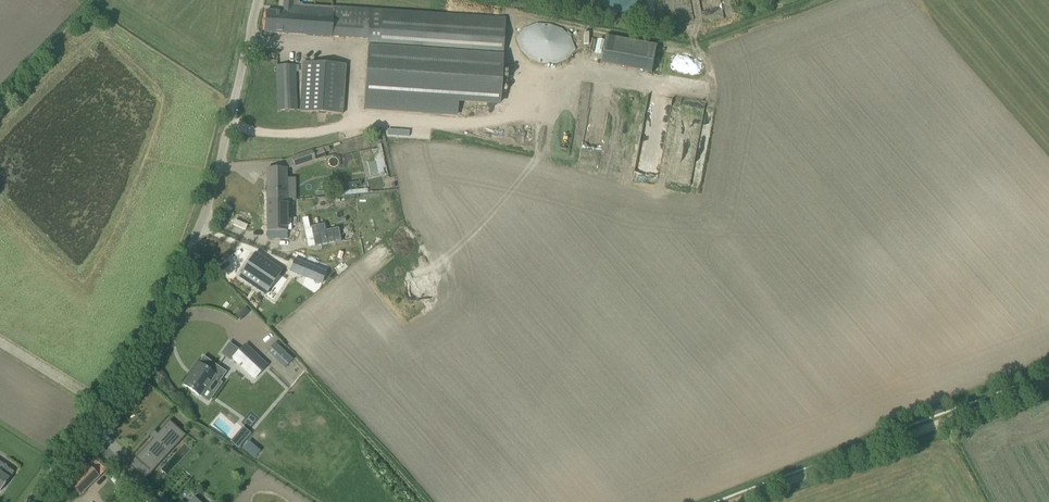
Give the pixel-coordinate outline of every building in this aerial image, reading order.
[(266,10),(264,32),(331,37),(333,6),(329,6),(299,4),(299,0),(283,0),(282,12),(266,10)] [(331,37),(368,39),(363,108),(456,113),(457,100),(499,102),(505,17),(382,9),(382,0),(330,0),(329,6),(333,6),(331,37)] [(600,4),(601,5),(602,7),(603,8),(605,9),(606,10),(608,11),(609,12),(611,13),(613,13),(614,14),(616,14),(618,14),(620,14),(622,14),(623,13),(625,13),(627,12),(628,11),(630,10),(631,9),(633,8),(634,7),(635,5),(636,4),(637,2),(637,0),(638,0),(599,0),(599,2),(600,4)] [(516,37),(520,50),(530,59),(542,63),(554,64),(567,59),(575,50),(571,37),(561,28),(549,24),(537,23),(524,28),(516,37)] [(605,34),(601,62),(654,71),(659,43),(605,34)] [(346,64),(277,60),(273,129),(299,131),(300,112),(343,114),(346,64)] [(290,157),(294,168),(326,157),(322,147),(312,151),(312,150),(290,157)] [(370,176),(386,173),(381,148),(368,151),(368,152),(365,153),(370,176)] [(266,168),(267,200),(267,238),(287,238),(287,231),(294,231),(294,218),(287,218),(287,201),(295,201),(295,178),(287,178),(287,168),(266,168)] [(342,239),(339,226),(326,229),(324,222),(311,226),(316,246),(342,239)] [(266,294),(282,271),(263,259),(254,253),(239,276),(266,294)] [(294,259),(289,271),(321,284),(326,272),(294,259)] [(244,307),(236,317),(240,321),(248,311),(244,307)] [(229,343),(221,354),(229,360),(231,358),(254,380),(267,366),(245,345),(239,350),(229,343)] [(193,371),(183,385),(199,396),(205,388),(213,394),(220,383),(219,382),(226,372),(203,357),(199,364),(197,362),(191,370),(193,371)] [(152,438),(134,458),(149,472),(155,464),(153,462),(169,445),(171,447),(183,433),(169,420),(157,434),(154,431),(149,436),(152,438)] [(66,482),(79,495),(98,476),(85,463),(66,482)] [(12,472),(6,468),(2,474),(0,472),(0,491),(9,479),(8,478),(12,472)]
